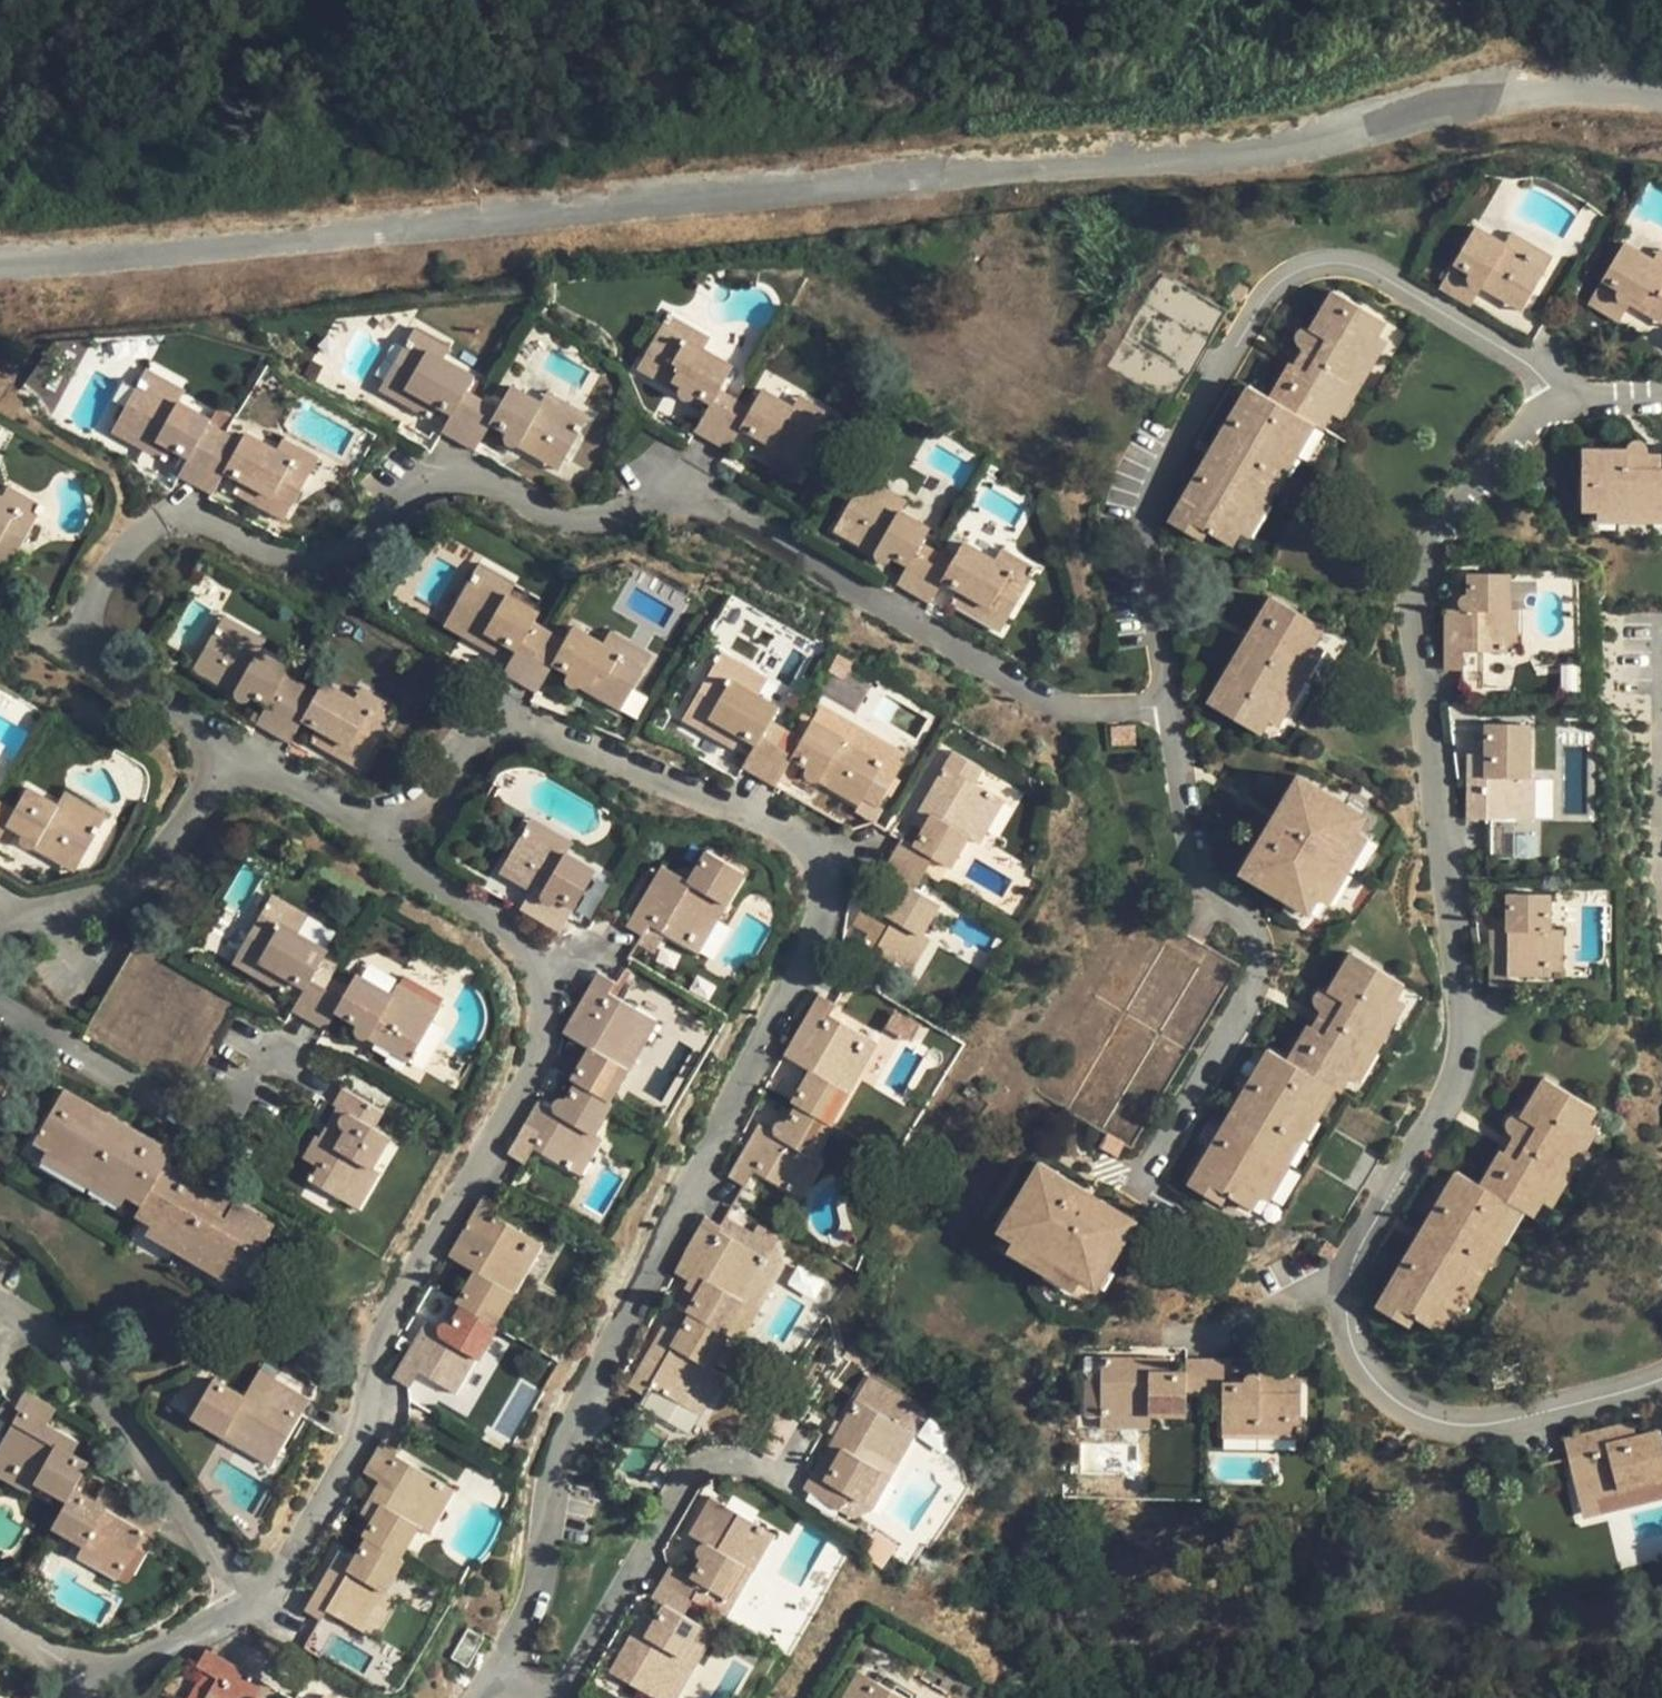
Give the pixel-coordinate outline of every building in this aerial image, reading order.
[(1475,226),(1439,285),(1472,304),(1482,286),(1504,300),(1510,290),(1527,301),(1547,268),(1506,243),(1475,226)] [(1514,231),(1506,243),(1547,268),(1555,256),(1514,231)] [(1588,302),(1619,321),(1631,303),(1653,317),(1659,307),(1661,309),(1661,266),(1653,261),(1623,242),(1588,302)] [(1653,261),(1661,266),(1661,250),(1660,248),(1653,261)] [(1163,271),(1106,365),(1159,396),(1173,404),(1229,309),(1163,271)] [(1208,455),(1171,522),(1202,541),(1207,531),(1233,545),(1241,532),(1261,496),(1270,501),(1284,474),(1278,471),(1306,419),(1317,424),(1324,428),(1387,320),(1334,290),(1312,329),(1325,337),(1306,370),(1295,365),(1292,362),(1271,398),(1249,386),(1220,434),(1222,436),(1247,450),(1234,472),(1210,456),(1208,455)] [(1521,311),(1527,301),(1510,290),(1504,300),(1521,311)] [(1653,317),(1661,322),(1661,309),(1659,307),(1653,317)] [(670,315),(662,327),(704,352),(711,339),(670,315)] [(414,327),(407,337),(443,357),(449,347),(414,327)] [(711,404),(695,433),(712,443),(738,399),(721,390),(734,369),(704,352),(662,327),(642,362),(659,371),(655,380),(680,394),(680,397),(681,399),(683,401),(687,402),(690,401),(693,399),(696,395),(711,404)] [(1295,365),(1306,370),(1325,337),(1312,329),(1309,327),(1305,328),(1302,329),(1299,332),(1296,334),(1297,340),(1299,344),(1302,345),(1304,347),(1295,365)] [(452,416),(443,433),(459,442),(482,401),(465,393),(475,376),(443,357),(407,337),(383,381),(413,399),(409,407),(431,418),(437,406),(452,416)] [(659,371),(642,362),(637,369),(655,380),(659,371)] [(146,365),(140,377),(179,398),(186,386),(146,365)] [(188,453),(178,473),(194,483),(225,427),(209,418),(211,416),(179,398),(140,377),(117,419),(145,438),(141,445),(165,460),(173,444),(188,453)] [(413,399),(383,381),(379,390),(409,407),(413,399)] [(482,401),(459,442),(476,452),(492,423),(507,432),(505,436),(505,440),(506,444),(508,446),(511,448),(516,447),(521,445),(523,440),(531,444),(525,453),(542,460),(546,452),(564,461),(581,429),(539,405),(510,390),(498,410),(482,401)] [(546,391),(539,405),(581,429),(588,415),(546,391)] [(738,399),(712,443),(729,452),(741,430),(757,438),(748,451),(772,464),(776,458),(803,473),(829,429),(794,409),(762,391),(753,408),(738,399)] [(801,397),(794,409),(829,429),(836,417),(801,397)] [(145,438),(117,419),(113,428),(141,445),(145,438)] [(1306,419),(1278,471),(1284,474),(1289,477),(1317,424),(1306,419)] [(225,427),(194,483),(211,492),(226,466),(242,475),(233,491),(255,503),(260,495),(287,510),(312,466),(276,447),(246,430),(242,436),(225,427)] [(281,436),(276,447),(312,466),(317,455),(281,436)] [(1210,456),(1234,472),(1247,450),(1222,436),(1210,456)] [(1629,467),(1661,468),(1661,453),(1647,453),(1648,450),(1647,446),(1644,442),(1642,441),(1639,440),(1636,439),(1634,440),(1631,442),(1630,444),(1630,449),(1629,467)] [(1583,509),(1661,509),(1661,468),(1629,467),(1630,449),(1583,448),(1583,509)] [(560,469),(564,461),(546,452),(542,460),(560,469)] [(800,479),(803,473),(776,458),(772,464),(800,479)] [(866,478),(859,490),(902,515),(908,503),(866,478)] [(0,485),(0,494),(31,512),(38,500),(3,480),(0,485)] [(909,565),(897,585),(914,595),(939,551),(924,543),(930,530),(902,515),(859,490),(839,525),(858,535),(853,543),(877,556),(878,560),(880,562),(884,563),(887,562),(890,560),(893,557),(909,565)] [(7,558),(31,512),(0,494),(0,554),(7,558)] [(282,518),(287,510),(260,495),(255,503),(282,518)] [(1261,496),(1241,532),(1252,538),(1273,503),(1270,501),(1261,496)] [(858,535),(839,525),(835,533),(853,543),(858,535)] [(939,551),(914,595),(930,604),(943,581),(958,590),(950,604),(974,617),(978,610),(1005,626),(1028,582),(996,562),(964,544),(955,560),(939,551)] [(1003,551),(996,562),(1028,582),(1035,571),(1003,551)] [(480,564),(474,575),(511,596),(517,585),(480,564)] [(1445,609),(1446,670),(1465,669),(1465,652),(1505,652),(1505,608),(1509,608),(1509,572),(1470,572),(1469,591),(1465,591),(1462,594),(1459,596),(1459,600),(1459,604),(1460,606),(1462,610),(1445,609)] [(519,649),(504,675),(522,685),(553,626),(539,619),(542,613),(511,596),(474,575),(450,620),(476,635),(472,643),(497,656),(505,642),(519,649)] [(1234,663),(1210,704),(1262,734),(1324,626),(1272,596),(1253,630),(1268,639),(1249,672),(1234,663)] [(1505,608),(1505,652),(1519,652),(1519,609),(1509,608),(1505,608)] [(1001,633),(1005,626),(978,610),(974,617),(1001,633)] [(220,618),(214,629),(258,653),(265,643),(220,618)] [(476,635),(450,620),(446,628),(472,643),(476,635)] [(553,626),(522,685),(538,693),(556,662),(572,671),(570,673),(569,678),(568,682),(571,686),(575,686),(578,688),(582,686),(584,685),(586,680),(594,684),(589,693),(617,707),(623,696),(629,699),(647,665),(606,642),(574,623),(569,634),(553,626)] [(614,628),(606,642),(647,665),(654,651),(614,628)] [(263,705),(253,726),(269,735),(298,684),(281,675),(284,669),(258,653),(214,629),(193,665),(211,674),(207,683),(223,692),(227,685),(233,689),(231,693),(231,698),(233,702),(235,703),(239,704),(243,703),(246,702),(249,697),(263,705)] [(1268,639),(1253,630),(1234,663),(1249,672),(1268,639)] [(719,659),(713,670),(763,698),(770,687),(719,659)] [(211,674),(193,665),(189,673),(207,683),(211,674)] [(756,745),(742,769),(760,779),(784,734),(769,726),(779,708),(763,698),(713,670),(687,714),(715,729),(710,737),(735,751),(742,738),(756,745)] [(298,684),(269,735),(286,743),(299,721),(313,729),(306,744),(328,755),(331,749),(360,765),(385,722),(350,701),(319,684),(314,693),(298,684)] [(357,687),(350,701),(385,722),(393,708),(357,687)] [(623,710),(629,699),(623,696),(617,707),(623,710)] [(715,729),(687,714),(683,722),(710,737),(715,729)] [(784,734),(760,779),(776,787),(792,758),(809,768),(807,771),(806,775),(807,779),(809,781),(813,782),(817,782),(818,782),(842,796),(846,789),(865,799),(884,763),(842,739),(812,721),(803,739),(787,730),(784,734)] [(1468,779),(1468,818),(1487,818),(1535,818),(1536,776),(1530,776),(1530,723),(1487,723),(1487,743),(1486,753),(1469,754),(1468,779)] [(842,739),(884,763),(891,751),(849,727),(842,739)] [(1468,743),(1469,754),(1486,753),(1487,743),(1468,743)] [(357,771),(360,765),(331,749),(328,755),(357,771)] [(902,838),(893,856),(925,874),(934,858),(952,868),(968,837),(981,846),(1006,801),(945,764),(912,824),(924,831),(915,845),(902,838)] [(1272,821),(1243,871),(1310,912),(1367,816),(1299,775),(1279,809),(1313,829),(1307,840),(1272,821)] [(861,807),(865,799),(846,789),(842,796),(861,807)] [(4,830),(17,837),(16,842),(17,847),(19,849),(20,851),(25,850),(69,875),(94,834),(51,809),(23,793),(16,806),(0,797),(0,836),(4,830)] [(59,796),(51,809),(94,834),(102,821),(59,796)] [(1313,829),(1279,809),(1272,821),(1307,840),(1313,829)] [(529,818),(521,829),(564,854),(571,843),(529,818)] [(536,897),(528,912),(559,929),(569,913),(601,859),(571,843),(564,854),(521,829),(502,866),(518,876),(514,883),(529,892),(536,897)] [(653,876),(626,923),(643,932),(649,922),(652,917),(663,924),(660,928),(687,945),(707,909),(719,916),(728,900),(725,899),(743,868),(706,847),(689,877),(684,874),(674,889),(653,876)] [(925,874),(893,856),(884,872),(905,884),(895,902),(891,900),(889,900),(886,901),(885,902),(884,906),(884,910),(887,914),(883,922),(861,909),(853,923),(869,932),(859,945),(890,962),(909,927),(923,935),(939,903),(916,889),(925,874)] [(662,861),(653,876),(674,889),(684,874),(662,861)] [(518,876),(502,866),(497,873),(514,883),(518,876)] [(521,908),(528,912),(536,897),(529,892),(521,908)] [(1489,952),(1489,986),(1509,986),(1510,975),(1550,975),(1550,930),(1549,893),(1509,892),(1509,918),(1490,918),(1489,952)] [(269,900),(262,911),(298,932),(304,920),(269,900)] [(867,900),(861,909),(883,922),(887,914),(867,900)] [(1144,908),(1036,1093),(1076,1115),(1110,1135),(1131,1148),(1239,965),(1144,908)] [(707,909),(687,945),(699,952),(719,916),(707,909)] [(306,985),(292,1008),(310,1019),(334,975),(318,968),(328,950),(298,932),(262,911),(237,955),(266,971),(262,977),(284,991),(292,977),(306,985)] [(663,924),(652,917),(649,922),(660,928),(663,924)] [(909,927),(890,962),(903,970),(923,935),(909,927)] [(1550,930),(1550,975),(1563,975),(1563,930),(1550,930)] [(138,935),(83,1030),(186,1090),(241,994),(185,962),(138,935)] [(1326,1083),(1336,1088),(1341,1092),(1404,983),(1353,952),(1330,991),(1343,1001),(1324,1035),(1311,1027),(1309,1025),(1289,1060),(1270,1048),(1240,1098),(1243,1100),(1268,1115),(1255,1135),(1232,1121),(1227,1117),(1189,1186),(1221,1204),(1227,1195),(1251,1209),(1260,1194),(1280,1160),(1288,1164),(1304,1138),(1297,1133),(1326,1083)] [(266,971),(237,955),(234,961),(262,977),(266,971)] [(334,975),(310,1019),(327,1028),(338,1008),(359,1018),(356,1022),(356,1027),(356,1030),(359,1033),(363,1035),(368,1035),(369,1035),(373,1030),(381,1035),(378,1041),(392,1050),(397,1042),(417,1054),(437,1014),(397,992),(359,970),(351,985),(334,975)] [(591,1049),(573,1080),(578,1083),(609,1101),(627,1071),(630,1072),(640,1054),(629,1048),(648,1015),(609,992),(615,982),(599,972),(564,1034),(591,1049)] [(403,981),(397,992),(437,1014),(443,1004),(403,981)] [(1311,1027),(1324,1035),(1343,1001),(1330,991),(1327,990),(1323,991),(1320,993),(1317,995),(1315,996),(1315,1002),(1316,1006),(1320,1009),(1322,1010),(1311,1027)] [(811,1071),(792,1102),(798,1106),(831,1124),(850,1092),(838,1085),(867,1035),(830,1014),(836,1003),(820,995),(793,1042),(812,1053),(804,1067),(811,1071)] [(648,1015),(629,1048),(640,1054),(659,1020),(648,1015)] [(381,1035),(373,1030),(369,1035),(378,1041),(381,1035)] [(878,1042),(867,1035),(838,1085),(850,1092),(878,1042)] [(412,1062),(417,1054),(397,1042),(392,1050),(412,1062)] [(812,1053),(793,1042),(785,1056),(804,1067),(812,1053)] [(1416,1241),(1377,1308),(1408,1325),(1414,1316),(1439,1332),(1448,1317),(1469,1280),(1476,1284),(1492,1258),(1485,1253),(1514,1203),(1524,1208),(1535,1217),(1597,1107),(1546,1077),(1522,1117),(1536,1124),(1518,1159),(1505,1151),(1503,1150),(1482,1185),(1457,1171),(1428,1220),(1431,1223),(1454,1236),(1442,1257),(1418,1242),(1416,1241)] [(540,1101),(510,1154),(527,1164),(536,1148),(572,1171),(595,1132),(611,1103),(609,1101),(578,1083),(567,1103),(566,1102),(562,1101),(559,1102),(556,1104),(555,1106),(556,1109),(556,1110),(540,1101)] [(1306,1140),(1336,1088),(1326,1083),(1297,1133),(1304,1138),(1306,1140)] [(68,1086),(38,1138),(145,1201),(169,1161),(175,1150),(141,1130),(132,1145),(98,1124),(107,1109),(68,1086)] [(320,1164),(311,1179),(350,1200),(371,1163),(375,1165),(393,1135),(379,1126),(388,1111),(345,1087),(335,1103),(340,1106),(358,1116),(356,1116),(354,1116),(351,1118),(348,1120),(347,1123),(347,1127),(348,1130),(351,1132),(343,1148),(323,1136),(318,1134),(305,1156),(320,1164)] [(1291,1167),(1280,1185),(1344,1220),(1398,1124),(1359,1102),(1341,1092),(1336,1088),(1306,1140),(1291,1167)] [(1243,1100),(1232,1121),(1255,1135),(1268,1115),(1243,1100)] [(340,1106),(323,1136),(343,1148),(351,1132),(348,1130),(347,1127),(347,1123),(348,1120),(351,1118),(354,1116),(356,1116),(358,1116),(340,1106)] [(746,1148),(730,1176),(745,1185),(754,1171),(793,1194),(815,1157),(831,1124),(798,1106),(787,1125),(786,1124),(783,1123),(780,1123),(777,1125),(775,1127),(775,1131),(775,1134),(777,1135),(781,1138),(775,1147),(754,1134),(746,1148)] [(132,1145),(141,1130),(107,1109),(98,1124),(132,1145)] [(1505,1151),(1518,1159),(1536,1124),(1522,1117),(1519,1115),(1516,1115),(1511,1116),(1508,1119),(1506,1122),(1506,1127),(1508,1131),(1511,1133),(1514,1134),(1505,1151)] [(760,1125),(754,1134),(775,1147),(781,1138),(760,1125)] [(595,1132),(572,1171),(582,1176),(605,1138),(595,1132)] [(815,1157),(793,1194),(802,1199),(824,1162),(815,1157)] [(1280,1160),(1260,1194),(1271,1201),(1280,1185),(1291,1167),(1288,1164),(1280,1160)] [(145,1201),(140,1210),(249,1274),(277,1223),(238,1200),(229,1213),(196,1194),(202,1183),(203,1180),(169,1161),(145,1201)] [(371,1163),(350,1200),(362,1207),(383,1170),(371,1163)] [(1041,1164),(1001,1230),(1096,1288),(1135,1220),(1102,1200),(1083,1234),(1070,1226),(1090,1193),(1041,1164)] [(202,1183),(196,1194),(229,1213),(238,1200),(238,1198),(238,1194),(237,1190),(233,1187),(230,1186),(226,1186),(223,1188),(220,1190),(219,1194),(202,1183)] [(1102,1200),(1090,1193),(1070,1226),(1083,1234),(1102,1200)] [(476,1273),(459,1304),(465,1307),(496,1325),(543,1243),(496,1216),(501,1204),(483,1195),(457,1244),(476,1255),(468,1268),(476,1273)] [(1514,1203),(1485,1253),(1492,1258),(1495,1260),(1524,1208),(1514,1203)] [(697,1296),(688,1312),(690,1313),(725,1332),(743,1302),(766,1258),(720,1231),(722,1226),(706,1217),(688,1249),(703,1258),(685,1289),(697,1296)] [(1431,1223),(1418,1242),(1442,1257),(1454,1236),(1431,1223)] [(449,1256),(468,1268),(476,1255),(457,1244),(449,1256)] [(778,1265),(766,1258),(743,1302),(754,1308),(778,1265)] [(1469,1280),(1448,1317),(1459,1323),(1481,1287),(1469,1280)] [(412,1348),(396,1378),(411,1387),(420,1372),(457,1394),(479,1357),(496,1325),(465,1307),(454,1327),(450,1325),(447,1324),(443,1324),(441,1326),(439,1329),(439,1331),(441,1334),(444,1337),(424,1326),(412,1348)] [(636,1376),(631,1384),(646,1394),(651,1385),(700,1413),(723,1372),(711,1365),(728,1334),(725,1332),(690,1313),(679,1334),(664,1326),(636,1376)] [(1204,1395),(1204,1359),(1186,1359),(1185,1372),(1169,1371),(1169,1357),(1102,1356),(1102,1373),(1102,1414),(1150,1414),(1186,1414),(1186,1395),(1204,1395)] [(479,1357),(457,1394),(470,1400),(491,1364),(479,1357)] [(1204,1359),(1204,1395),(1223,1396),(1223,1425),(1259,1424),(1301,1424),(1302,1377),(1287,1377),(1286,1360),(1271,1360),(1270,1383),(1260,1383),(1260,1380),(1259,1378),(1256,1374),(1252,1374),(1249,1374),(1246,1377),(1244,1380),(1244,1383),(1224,1383),(1224,1359),(1204,1359)] [(1260,1359),(1260,1383),(1270,1383),(1271,1360),(1260,1359)] [(1085,1415),(1102,1414),(1102,1373),(1085,1373),(1085,1415)] [(221,1382),(201,1417),(230,1435),(275,1461),(301,1414),(310,1397),(279,1379),(271,1395),(244,1381),(238,1392),(221,1382)] [(0,1446),(0,1458),(39,1480),(70,1497),(76,1488),(90,1462),(74,1453),(80,1440),(57,1427),(54,1433),(45,1428),(48,1422),(57,1408),(27,1390),(19,1405),(22,1408),(27,1410),(21,1421),(16,1418),(0,1446)] [(812,1473),(803,1489),(840,1510),(849,1494),(862,1501),(879,1471),(904,1426),(856,1398),(823,1457),(834,1464),(826,1480),(813,1472),(812,1473)] [(21,1421),(27,1410),(22,1408),(16,1418),(21,1421)] [(1150,1427),(1150,1414),(1102,1414),(1102,1427),(1150,1427)] [(1609,1434),(1634,1427),(1633,1421),(1607,1429),(1609,1434)] [(48,1422),(45,1428),(54,1433),(57,1427),(48,1422)] [(1301,1434),(1301,1424),(1259,1424),(1259,1433),(1301,1434)] [(917,1434),(904,1426),(879,1471),(893,1478),(917,1434)] [(1597,1504),(1637,1492),(1636,1485),(1661,1479),(1661,1438),(1660,1430),(1637,1437),(1634,1427),(1609,1434),(1607,1429),(1603,1430),(1565,1441),(1569,1458),(1572,1467),(1586,1463),(1597,1504)] [(268,1473),(275,1461),(230,1435),(223,1447),(268,1473)] [(374,1520),(364,1535),(368,1537),(401,1556),(419,1525),(443,1481),(396,1454),(399,1450),(382,1441),(364,1472),(380,1481),(361,1512),(374,1520)] [(0,1458),(0,1474),(32,1492),(39,1480),(0,1458)] [(1583,1508),(1597,1504),(1586,1463),(1572,1467),(1583,1508)] [(455,1487),(443,1481),(419,1525),(431,1532),(455,1487)] [(70,1497),(54,1525),(86,1543),(127,1567),(138,1547),(146,1533),(156,1539),(165,1523),(135,1505),(105,1487),(99,1501),(76,1488),(70,1497)] [(662,1581),(694,1599),(703,1584),(728,1597),(746,1565),(766,1528),(726,1505),(718,1519),(702,1510),(694,1524),(715,1535),(710,1544),(708,1543),(704,1543),(701,1544),(700,1547),(699,1551),(700,1555),(702,1557),(692,1576),(671,1564),(671,1565),(662,1581)] [(715,1535),(694,1524),(689,1533),(710,1544),(715,1535)] [(776,1534),(766,1528),(746,1565),(755,1571),(776,1534)] [(149,1553),(156,1539),(146,1533),(138,1547),(149,1553)] [(339,1550),(306,1610),(323,1619),(328,1610),(364,1629),(386,1589),(404,1558),(401,1556),(368,1537),(356,1559),(339,1550)] [(120,1580),(127,1567),(86,1543),(79,1555),(120,1580)] [(610,1670),(659,1697),(684,1654),(701,1624),(685,1614),(694,1599),(662,1581),(653,1596),(665,1605),(656,1620),(643,1613),(610,1670)] [(386,1589),(364,1629),(376,1636),(398,1597),(386,1589)] [(467,1630),(451,1658),(469,1667),(485,1639),(467,1630)] [(205,1697),(267,1697),(264,1696),(262,1696),(260,1697),(257,1697),(265,1682),(207,1649),(197,1664),(217,1677),(205,1697)] [(659,1697),(675,1697),(696,1662),(684,1654),(659,1697)] [(886,1686),(883,1689),(856,1674),(843,1697),(906,1697),(886,1686)] [(257,1697),(260,1697),(262,1696),(264,1696),(267,1697),(273,1687),(265,1682),(257,1697)]
